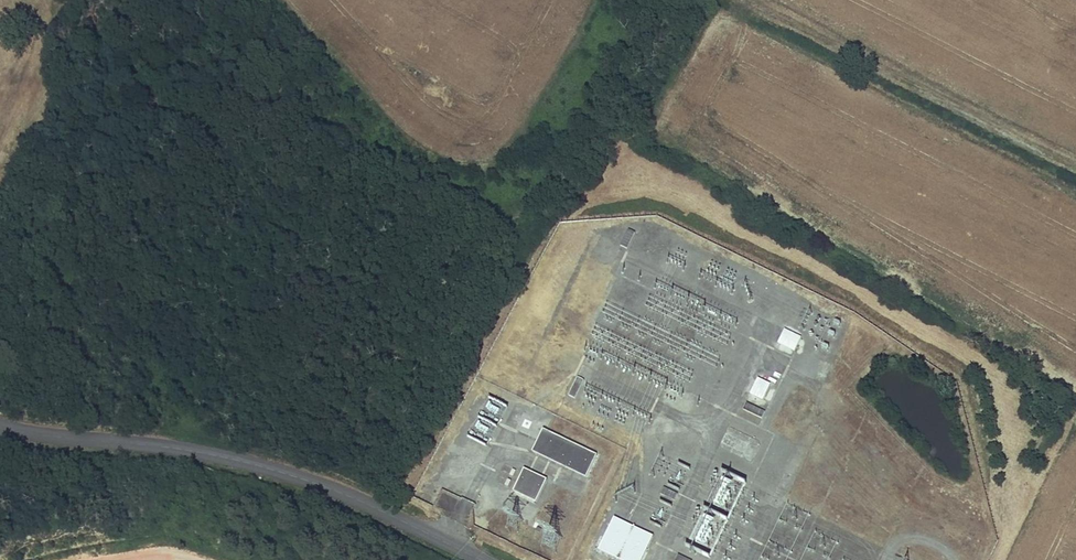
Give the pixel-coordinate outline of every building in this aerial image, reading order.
[(628,229),(620,245),(627,249),(635,233),(628,229)] [(785,330),(778,343),(795,351),(801,338),(785,330)] [(578,377),(568,395),(575,399),(584,381),(578,377)] [(758,379),(751,394),(763,400),(770,385),(758,379)] [(501,417),(506,404),(489,398),(484,411),(501,417)] [(743,410),(762,419),(765,412),(746,403),(743,410)] [(476,429),(487,436),(494,426),(483,419),(476,429)] [(597,456),(543,430),(532,452),(587,478),(597,456)] [(547,481),(524,469),(513,491),(536,502),(547,481)] [(724,534),(744,480),(720,471),(699,524),(724,534)] [(664,487),(660,494),(674,501),(678,494),(664,487)] [(615,518),(599,550),(620,559),(641,559),(653,536),(615,518)] [(543,545),(555,550),(559,539),(547,535),(543,545)]
